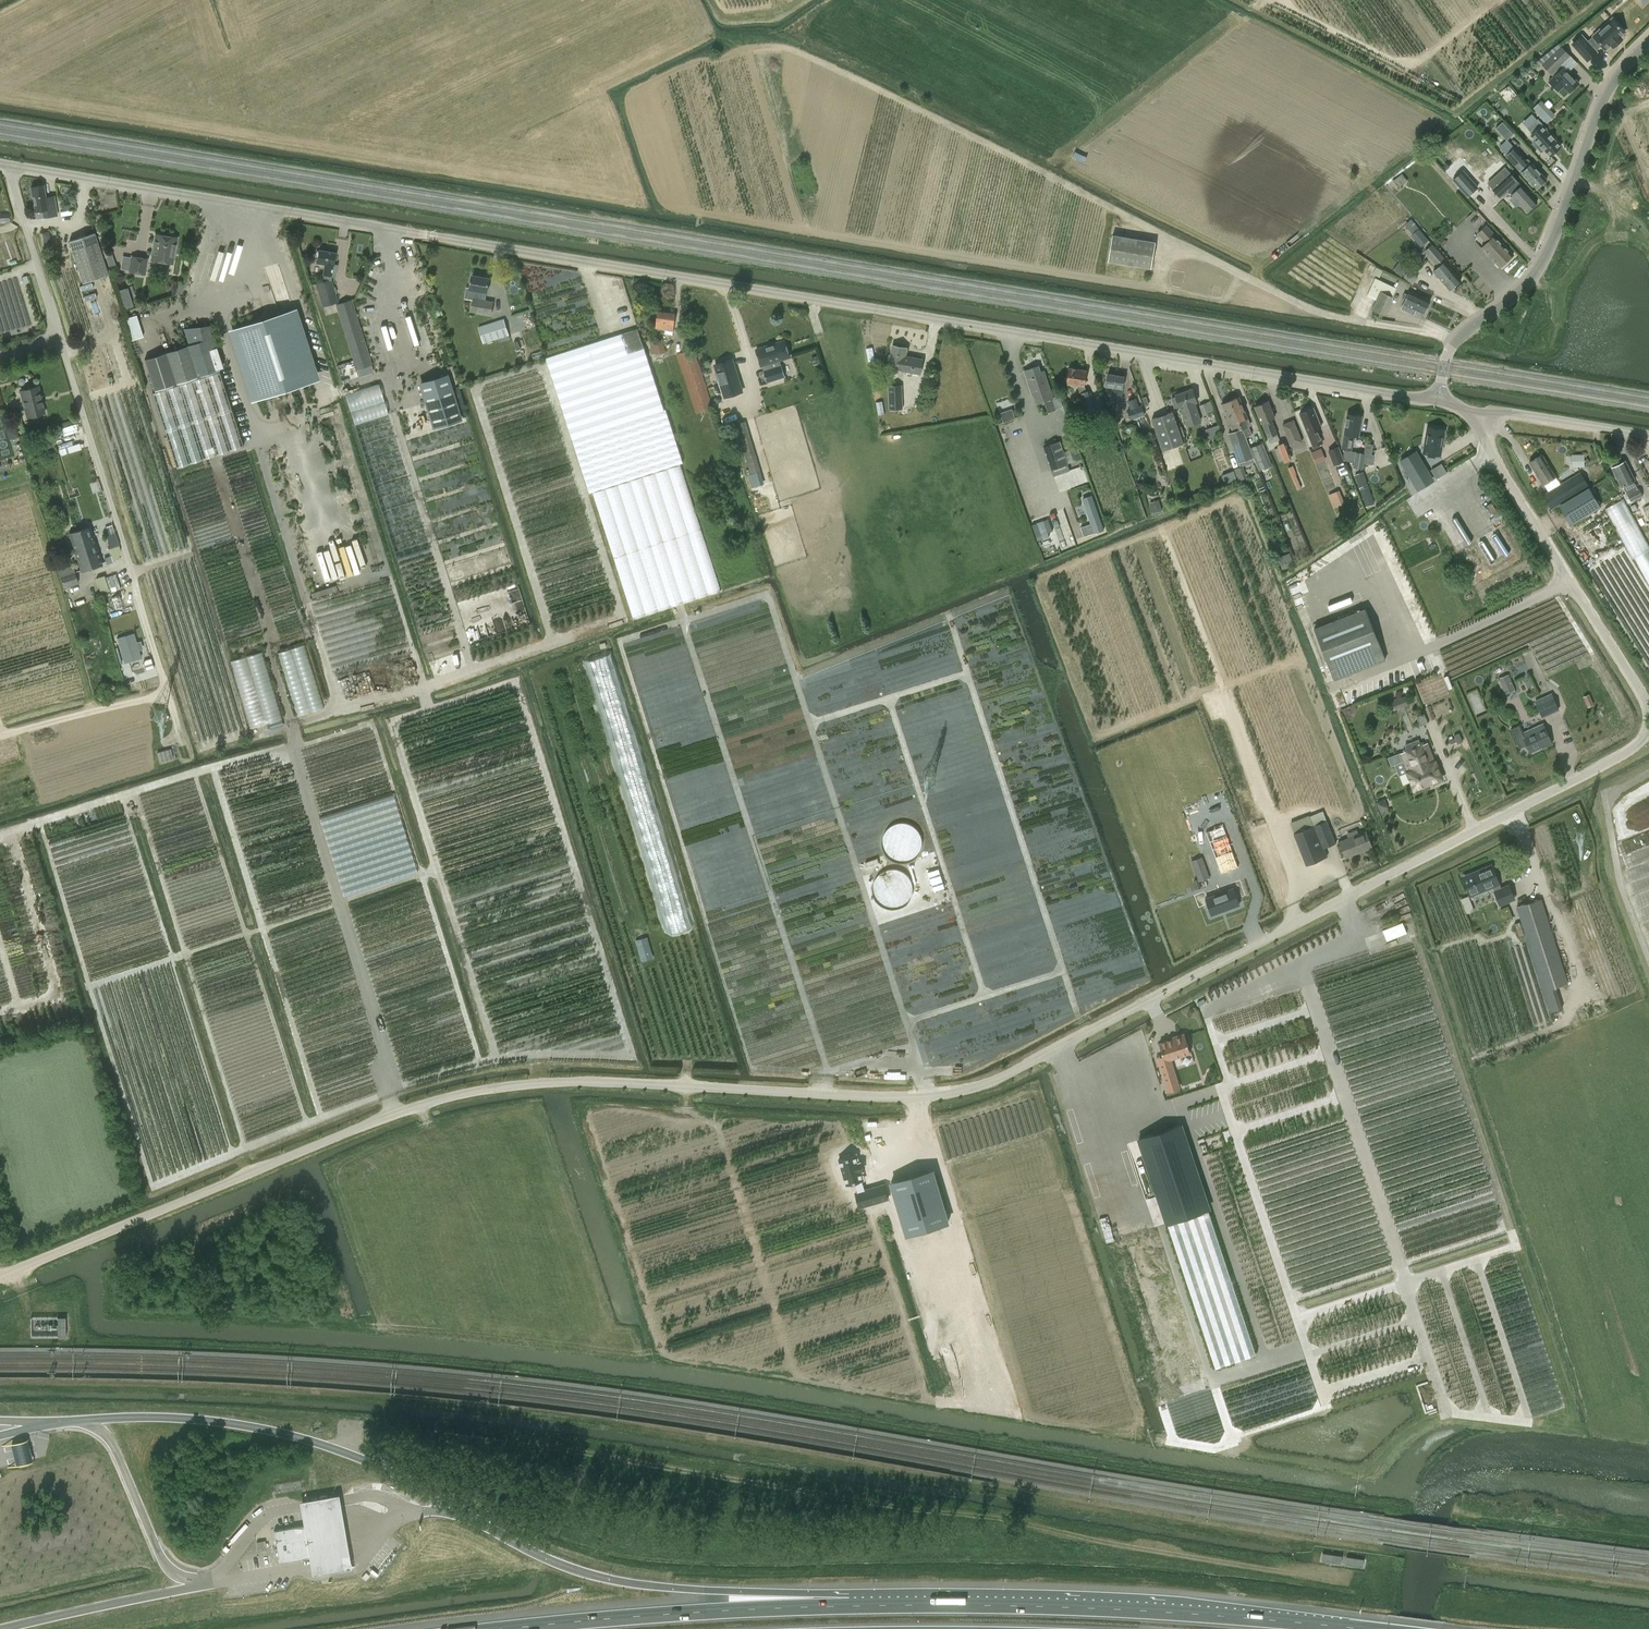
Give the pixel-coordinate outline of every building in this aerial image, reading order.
[(1572,43),(1587,60),(1596,52),(1595,50),(1601,44),(1605,49),(1610,44),(1613,47),(1622,39),(1619,36),(1624,31),(1613,18),(1593,36),(1587,42),(1581,35),(1572,43)] [(1570,55),(1561,46),(1542,64),(1554,76),(1549,81),(1560,92),(1565,87),(1569,92),(1579,82),(1561,64),(1570,55)] [(1509,84),(1499,92),(1508,102),(1517,94),(1509,84)] [(1538,118),(1527,128),(1532,133),(1530,134),(1535,139),(1532,142),(1541,152),(1544,149),(1550,156),(1561,146),(1546,131),(1548,129),(1538,118)] [(1513,134),(1502,122),(1495,128),(1507,140),(1513,134)] [(1503,151),(1506,155),(1518,168),(1518,167),(1536,188),(1546,179),(1532,163),(1528,158),(1526,160),(1515,147),(1514,148),(1511,143),(1503,151)] [(1537,202),(1510,173),(1493,189),(1500,197),(1510,188),(1514,192),(1512,194),(1527,211),(1537,202)] [(1407,181),(1401,174),(1394,180),(1399,187),(1407,181)] [(43,185),(31,187),(35,210),(37,218),(57,215),(54,196),(45,198),(43,185)] [(0,213),(0,221),(9,221),(9,214),(0,213)] [(1429,239),(1412,220),(1406,225),(1413,233),(1411,235),(1421,246),(1429,239)] [(1486,224),(1477,233),(1486,243),(1481,247),(1486,253),(1500,267),(1513,254),(1501,240),(1500,239),(1495,234),(1486,224)] [(94,233),(69,241),(83,282),(108,274),(94,233)] [(173,263),(177,238),(155,234),(151,260),(173,263)] [(1108,261),(1151,268),(1156,241),(1113,234),(1108,261)] [(231,279),(245,242),(238,240),(224,277),(231,279)] [(1461,280),(1445,261),(1446,260),(1433,243),(1424,251),(1439,267),(1433,271),(1449,290),(1461,280)] [(330,279),(330,275),(334,276),(336,263),(333,263),(335,253),(319,250),(316,262),(324,264),(323,273),(322,277),(330,279)] [(106,256),(109,265),(115,263),(112,253),(106,256)] [(146,274),(148,258),(131,255),(128,272),(146,274)] [(1394,269),(1402,276),(1409,268),(1400,261),(1394,269)] [(1380,276),(1383,270),(1376,267),(1373,273),(1380,276)] [(1413,284),(1413,283),(1418,277),(1409,270),(1403,277),(1413,284)] [(477,290),(476,298),(473,298),(471,312),(491,315),(494,301),(485,300),(487,292),(490,278),(473,275),(470,289),(477,290)] [(330,278),(330,279),(315,284),(322,307),(338,302),(330,278)] [(1375,278),(1367,295),(1376,300),(1372,308),(1371,309),(1383,314),(1392,296),(1382,291),(1386,283),(1375,278)] [(177,285),(174,294),(181,292),(183,287),(177,285)] [(1410,291),(1401,308),(1414,314),(1416,310),(1424,313),(1430,300),(1410,291)] [(125,308),(132,306),(130,299),(126,297),(122,299),(125,308)] [(372,364),(351,299),(335,304),(356,369),(372,364)] [(250,402),(319,380),(296,310),(228,332),(250,402)] [(676,314),(658,311),(655,328),(665,329),(665,333),(673,334),(676,314)] [(124,317),(130,339),(143,335),(137,314),(124,317)] [(478,327),(484,343),(509,335),(504,319),(478,327)] [(690,349),(698,346),(696,339),(697,339),(695,331),(693,325),(685,327),(687,335),(689,341),(690,341),(687,347),(690,349)] [(194,343),(145,359),(155,391),(219,370),(212,349),(216,347),(211,332),(210,332),(209,328),(204,329),(204,328),(200,329),(200,330),(198,330),(199,331),(192,333),(194,337),(192,338),(194,343)] [(590,493),(593,492),(634,618),(720,590),(680,464),(683,463),(666,409),(664,410),(644,348),(638,328),(546,358),(590,493)] [(652,354),(664,350),(659,331),(646,335),(652,354)] [(726,341),(710,345),(720,380),(735,376),(726,341)] [(785,376),(780,359),(789,356),(786,345),(773,349),(771,344),(756,349),(761,365),(762,364),(768,382),(785,376)] [(889,362),(891,363),(890,368),(920,374),(923,359),(905,355),(907,347),(892,345),(889,362)] [(713,408),(694,349),(677,354),(696,413),(713,408)] [(352,359),(336,365),(342,381),(358,376),(352,359)] [(1053,397),(1046,376),(1045,376),(1041,374),(1038,365),(1025,370),(1034,395),(1035,394),(1038,402),(1044,400),(1048,412),(1063,408),(1059,396),(1053,398),(1053,397)] [(1069,366),(1067,383),(1078,385),(1081,393),(1086,408),(1095,405),(1090,390),(1087,391),(1085,386),(1088,369),(1069,366)] [(219,370),(155,391),(152,392),(177,468),(243,446),(219,370)] [(1106,385),(1113,386),(1111,400),(1122,402),(1124,388),(1122,388),(1124,376),(1108,374),(1106,385)] [(445,376),(421,384),(433,425),(458,418),(445,376)] [(426,547),(381,382),(347,391),(393,556),(426,547)] [(903,409),(902,385),(888,386),(889,409),(903,409)] [(27,418),(34,416),(45,413),(38,387),(20,391),(27,418)] [(1176,396),(1172,398),(1175,407),(1179,405),(1180,408),(1181,407),(1187,425),(1197,422),(1196,417),(1199,416),(1195,403),(1197,402),(1192,388),(1175,394),(1176,396)] [(1239,397),(1230,400),(1245,436),(1251,434),(1245,419),(1247,418),(1239,397)] [(1133,399),(1128,400),(1131,409),(1128,410),(1131,418),(1144,414),(1142,406),(1135,407),(1133,399)] [(1245,436),(1230,400),(1222,404),(1227,417),(1225,417),(1228,425),(1230,424),(1233,433),(1228,435),(1238,462),(1253,457),(1251,451),(1245,436)] [(1261,422),(1262,422),(1268,437),(1277,433),(1271,418),(1275,417),(1268,401),(1255,406),(1261,422)] [(1211,413),(1207,402),(1199,405),(1203,415),(1211,413)] [(1314,408),(1300,414),(1307,432),(1313,446),(1323,442),(1317,428),(1321,426),(1314,408)] [(1012,409),(1000,413),(1003,422),(1015,418),(1012,409)] [(1183,444),(1172,412),(1152,419),(1163,451),(1183,444)] [(1347,413),(1344,433),(1342,449),(1345,449),(1351,450),(1354,435),(1355,435),(1359,436),(1362,416),(1347,413)] [(1294,419),(1282,424),(1291,446),(1303,442),(1294,419)] [(751,473),(749,474),(753,486),(762,484),(743,420),(736,423),(751,473)] [(1205,428),(1208,436),(1221,431),(1219,423),(1205,428)] [(1445,429),(1427,426),(1423,452),(1428,453),(1428,456),(1435,457),(1435,455),(1441,456),(1445,429)] [(1279,439),(1277,434),(1268,438),(1270,443),(1279,439)] [(1054,476),(1070,470),(1068,464),(1060,441),(1043,447),(1051,470),(1052,470),(1054,476)] [(1263,442),(1250,447),(1259,470),(1272,464),(1263,442)] [(1284,462),(1291,459),(1284,443),(1278,445),(1279,447),(1275,449),(1279,461),(1283,459),(1284,462)] [(1373,444),(1366,443),(1365,452),(1363,462),(1372,464),(1373,454),(1371,454),(1373,444)] [(1328,450),(1334,465),(1344,461),(1339,446),(1328,450)] [(1069,450),(1073,460),(1081,457),(1077,447),(1069,450)] [(1326,460),(1321,448),(1311,452),(1316,463),(1326,460)] [(1351,450),(1345,449),(1344,455),(1346,460),(1355,462),(1354,467),(1362,468),(1363,462),(1365,452),(1351,450)] [(1416,450),(1400,460),(1414,484),(1431,475),(1416,450)] [(1544,483),(1549,491),(1560,485),(1555,477),(1556,476),(1542,454),(1529,462),(1543,484),(1544,483)] [(1574,467),(1584,467),(1584,455),(1574,455),(1574,467)] [(1631,502),(1643,496),(1639,487),(1637,488),(1633,480),(1635,480),(1626,461),(1612,467),(1621,486),(1623,490),(1624,489),(1626,493),(1631,502)] [(1293,465),(1288,467),(1297,490),(1301,488),(1295,473),(1296,472),(1293,465)] [(1227,469),(1229,481),(1246,478),(1245,467),(1227,469)] [(1355,474),(1359,487),(1368,484),(1363,471),(1355,474)] [(1560,485),(1549,491),(1543,495),(1551,508),(1588,486),(1581,473),(1560,485)] [(1375,503),(1369,486),(1360,489),(1366,506),(1375,503)] [(1572,523),(1601,506),(1589,487),(1579,493),(1561,504),(1572,523)] [(1648,591),(1648,545),(1626,497),(1608,505),(1648,591)] [(1092,523),(1081,527),(1084,536),(1094,532),(1104,529),(1094,500),(1085,503),(1092,523)] [(1153,513),(1162,510),(1159,500),(1150,503),(1153,513)] [(1043,520),(1037,523),(1043,539),(1049,537),(1043,520)] [(85,547),(91,567),(102,563),(90,527),(82,529),(87,547),(85,547)] [(81,570),(91,567),(85,547),(87,547),(82,529),(69,533),(81,570)] [(119,558),(120,552),(120,549),(115,532),(109,533),(113,546),(108,548),(111,555),(105,557),(106,562),(119,558)] [(324,582),(360,572),(351,542),(316,552),(324,582)] [(60,575),(63,587),(78,583),(73,565),(59,569),(60,575)] [(107,576),(105,577),(104,575),(96,577),(100,592),(108,590),(109,591),(120,588),(115,574),(114,572),(106,575),(107,576)] [(1334,680),(1386,660),(1366,609),(1314,629),(1334,680)] [(124,663),(141,658),(134,633),(117,638),(124,663)] [(296,715),(323,707),(305,643),(278,651),(296,715)] [(248,727),(282,719),(264,650),(231,658),(248,727)] [(1515,664),(1524,662),(1522,655),(1513,657),(1515,664)] [(146,670),(154,668),(151,658),(143,660),(146,670)] [(1515,690),(1509,674),(1498,678),(1505,694),(1515,690)] [(1542,717),(1551,713),(1559,709),(1551,693),(1534,700),(1542,717)] [(1589,694),(1583,697),(1586,703),(1592,700),(1589,694)] [(1404,696),(1392,700),(1396,709),(1407,704),(1404,696)] [(283,725),(281,719),(269,723),(271,729),(283,725)] [(1545,746),(1551,744),(1542,724),(1523,733),(1519,725),(1511,728),(1520,747),(1527,744),(1531,751),(1533,750),(1535,751),(1538,750),(1539,748),(1545,745),(1545,746)] [(1459,733),(1453,735),(1457,743),(1462,741),(1459,733)] [(1400,752),(1388,757),(1392,766),(1404,761),(1408,772),(1407,772),(1414,790),(1443,778),(1436,761),(1435,762),(1427,742),(1420,744),(1419,740),(1405,745),(1407,749),(1400,752)] [(159,761),(174,758),(172,748),(157,750),(159,761)] [(1388,808),(1385,800),(1377,803),(1380,811),(1388,808)] [(1293,834),(1306,865),(1328,857),(1324,848),(1336,843),(1327,820),(1323,811),(1309,816),(1313,826),(1293,834)] [(910,890),(910,863),(915,863),(922,852),(922,830),(909,822),(892,822),(882,837),(882,852),(902,865),(893,865),(888,873),(884,873),(888,875),(895,875),(900,878),(903,878),(903,886),(905,884),(905,899),(911,890),(910,890)] [(1239,867),(1224,826),(1206,832),(1221,873),(1239,867)] [(1339,841),(1346,857),(1372,847),(1366,831),(1339,841)] [(1202,857),(1191,861),(1199,882),(1210,878),(1202,857)] [(865,862),(867,867),(879,863),(878,858),(865,862)] [(1477,875),(1464,880),(1471,896),(1493,886),(1494,891),(1500,904),(1515,898),(1510,884),(1501,888),(1499,884),(1491,865),(1476,871),(1477,875)] [(1202,893),(1192,897),(1197,909),(1206,905),(1210,916),(1239,905),(1237,900),(1246,897),(1240,881),(1217,889),(1219,894),(1205,899),(1202,893)] [(1542,990),(1549,1012),(1562,1008),(1556,986),(1568,983),(1542,898),(1516,906),(1542,990)] [(1402,922),(1382,930),(1387,941),(1407,933),(1402,922)] [(642,961),(653,958),(647,937),(636,940),(642,961)] [(1170,1043),(1158,1047),(1163,1067),(1156,1069),(1163,1096),(1176,1091),(1169,1067),(1186,1061),(1179,1037),(1170,1040),(1170,1043)] [(1181,1127),(1138,1139),(1165,1223),(1207,1210),(1181,1127)] [(891,1182),(907,1234),(948,1222),(933,1170),(891,1182)] [(65,1317),(57,1317),(58,1336),(66,1336),(65,1317)] [(26,1437),(10,1442),(13,1454),(15,1464),(32,1459),(30,1450),(26,1437)] [(304,1525),(309,1557),(311,1565),(312,1574),(351,1567),(349,1559),(345,1531),(342,1514),(340,1502),(338,1494),(300,1501),(301,1509),(303,1520),(304,1525)] [(280,1562),(309,1557),(304,1525),(274,1530),(280,1562)] [(1322,1560),(1341,1563),(1342,1555),(1323,1552),(1322,1560)] [(1362,1566),(1364,1559),(1347,1556),(1346,1564),(1362,1566)]
